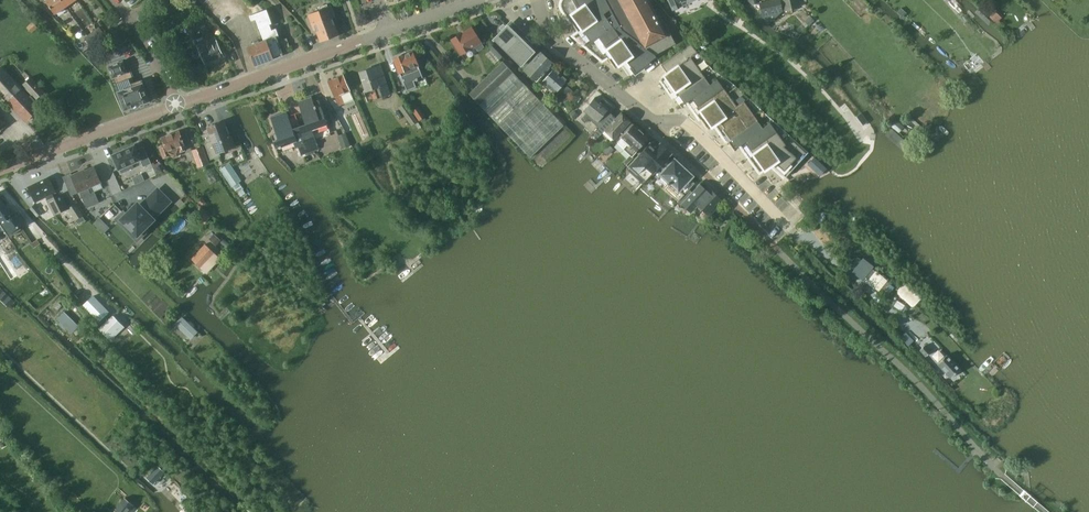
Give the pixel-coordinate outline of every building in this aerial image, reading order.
[(56,13),(66,6),(62,0),(46,0),(56,13)] [(566,0),(564,4),(566,8),(574,21),(572,22),(579,31),(582,29),(584,33),(579,36),(602,55),(607,52),(610,56),(608,57),(614,67),(624,60),(633,73),(630,75),(631,75),(650,61),(656,56),(655,54),(656,54),(622,30),(606,0),(566,0)] [(656,54),(676,43),(664,21),(661,23),(648,0),(606,0),(622,30),(656,54)] [(673,9),(683,5),(681,2),(685,0),(668,0),(673,9)] [(759,3),(762,16),(768,23),(770,22),(771,21),(776,25),(781,21),(777,16),(783,11),(780,0),(770,0),(759,3)] [(799,7),(797,0),(783,0),(785,10),(799,7)] [(1088,13),(1088,0),(1080,7),(1087,15),(1088,13)] [(321,41),(339,34),(332,17),(335,16),(331,5),(308,13),(310,18),(314,29),(316,28),(321,41)] [(264,40),(248,46),(255,65),(256,65),(258,64),(284,54),(284,53),(278,36),(279,35),(276,28),(272,29),(271,27),(270,24),(272,23),(267,9),(264,10),(250,15),(252,20),(256,18),(259,27),(264,40)] [(190,31),(205,24),(202,17),(193,20),(194,21),(186,25),(190,31)] [(32,33),(38,27),(33,21),(27,27),(32,33)] [(522,68),(537,50),(538,48),(511,22),(495,39),(521,64),(519,66),(522,68)] [(99,27),(94,31),(99,37),(104,33),(99,27)] [(482,43),(472,27),(463,33),(463,32),(452,39),(461,54),(471,48),(472,49),(476,47),(478,50),(484,47),(482,43)] [(120,44),(126,40),(118,29),(112,33),(120,44)] [(94,31),(90,34),(95,40),(99,37),(94,31)] [(90,44),(95,40),(90,34),(85,37),(90,44)] [(206,63),(223,55),(215,37),(198,45),(206,63)] [(284,48),(291,46),(288,37),(281,40),(284,48)] [(80,40),(79,40),(75,44),(81,51),(86,47),(80,40)] [(664,77),(673,91),(709,65),(691,44),(690,43),(661,64),(668,74),(661,78),(662,79),(664,77)] [(495,64),(500,59),(490,49),(485,54),(495,64)] [(537,50),(522,68),(536,80),(541,75),(542,76),(554,62),(555,61),(550,57),(550,58),(543,52),(542,53),(537,50)] [(413,51),(394,58),(400,72),(407,90),(415,86),(413,80),(419,77),(422,76),(418,65),(413,51)] [(564,125),(523,82),(513,72),(503,61),(468,93),(479,104),(530,157),(564,125)] [(122,62),(109,66),(113,77),(114,76),(119,91),(118,92),(125,110),(134,106),(134,107),(135,107),(135,106),(139,105),(140,105),(139,104),(149,101),(142,81),(135,83),(130,70),(126,72),(122,62)] [(390,94),(381,65),(360,72),(366,92),(375,89),(378,98),(383,97),(390,94)] [(699,111),(735,85),(731,81),(713,69),(709,65),(673,91),(677,96),(675,97),(681,106),(690,99),(699,111)] [(22,89),(22,88),(2,66),(0,67),(0,93),(25,121),(41,107),(31,95),(29,97),(22,89)] [(564,101),(573,91),(564,83),(567,79),(555,68),(542,82),(555,93),(564,101)] [(344,74),(328,81),(335,97),(339,106),(354,99),(350,91),(350,90),(344,74)] [(36,99),(44,92),(31,77),(22,84),(36,99)] [(726,134),(761,108),(735,85),(699,111),(703,117),(701,119),(707,128),(717,121),(726,134)] [(314,101),(312,96),(298,101),(306,124),(299,126),(306,146),(313,151),(319,149),(313,130),(328,125),(321,104),(320,104),(319,99),(314,101)] [(587,113),(579,120),(584,124),(589,118),(599,127),(610,115),(606,112),(609,108),(595,97),(584,111),(587,113)] [(411,126),(418,121),(405,103),(398,107),(411,126)] [(419,121),(425,116),(419,107),(412,111),(419,121)] [(752,154),(786,131),(761,108),(726,134),(730,139),(727,140),(734,149),(743,143),(752,154)] [(271,116),(276,133),(271,135),(276,148),(294,142),(296,148),(299,147),(302,155),(313,151),(306,146),(299,126),(293,128),(287,110),(271,116)] [(359,112),(355,114),(364,134),(368,132),(359,112)] [(599,127),(593,133),(598,138),(604,130),(614,139),(619,134),(622,137),(631,126),(629,123),(631,121),(621,112),(614,119),(610,115),(599,127)] [(230,137),(224,120),(207,126),(212,140),(205,143),(211,159),(220,155),(220,152),(235,147),(231,137),(230,137)] [(613,147),(617,143),(632,156),(637,151),(636,151),(649,137),(633,123),(631,126),(622,137),(619,134),(614,139),(609,144),(613,147)] [(164,144),(159,146),(163,157),(164,158),(171,156),(174,157),(178,156),(179,154),(180,153),(181,152),(186,150),(185,145),(179,130),(161,136),(164,144)] [(752,154),(761,167),(769,161),(771,164),(774,161),(776,162),(775,163),(787,174),(785,176),(786,177),(809,152),(786,131),(752,154)] [(350,145),(346,133),(338,136),(342,148),(350,145)] [(643,150),(628,166),(646,182),(652,174),(653,173),(656,171),(662,164),(666,158),(667,157),(671,153),(655,137),(645,148),(646,149),(644,150),(643,150)] [(135,144),(112,155),(118,169),(140,159),(144,166),(151,163),(144,146),(137,149),(135,144)] [(183,165),(198,160),(194,148),(180,153),(179,154),(183,165)] [(653,173),(652,174),(666,186),(667,185),(668,186),(665,190),(678,201),(689,189),(695,183),(690,179),(692,176),(691,175),(693,174),(687,169),(685,170),(681,166),(682,164),(677,159),(675,161),(674,160),(672,163),(666,158),(662,164),(656,171),(653,173)] [(814,158),(809,165),(820,175),(826,169),(820,164),(814,158)] [(229,162),(220,169),(232,186),(241,180),(229,162)] [(81,171),(72,175),(79,192),(80,192),(87,208),(100,202),(95,191),(103,188),(101,182),(94,166),(84,170),(85,170),(81,172),(81,171)] [(142,171),(133,175),(136,182),(145,178),(142,171)] [(158,185),(149,173),(131,188),(141,200),(158,185)] [(48,176),(38,181),(38,182),(46,197),(47,200),(55,215),(69,208),(62,193),(54,196),(53,194),(56,192),(48,176)] [(38,181),(28,186),(36,202),(46,197),(38,182),(38,181)] [(678,201),(677,202),(681,206),(682,205),(691,213),(695,209),(699,213),(702,210),(709,217),(717,208),(715,206),(721,199),(712,190),(711,190),(708,194),(704,190),(706,189),(700,184),(692,192),(689,189),(678,201)] [(124,212),(117,218),(138,239),(144,233),(140,229),(170,201),(158,190),(140,207),(138,205),(127,215),(124,212)] [(1,221),(11,215),(0,199),(0,220),(1,221)] [(83,212),(77,204),(75,206),(74,206),(68,210),(75,219),(81,214),(80,214),(83,212)] [(1,221),(11,235),(20,228),(19,226),(25,222),(20,215),(14,219),(11,215),(1,221)] [(192,258),(202,268),(206,272),(220,257),(205,244),(192,258)] [(23,262),(14,250),(7,255),(15,267),(23,262)] [(850,263),(865,280),(877,269),(862,252),(850,263)] [(886,278),(884,284),(892,288),(895,283),(886,278)] [(904,282),(899,287),(916,304),(921,298),(904,282)] [(94,295),(83,305),(99,322),(100,321),(103,324),(99,328),(110,340),(125,327),(113,315),(108,319),(105,316),(110,312),(94,295)] [(71,332),(78,326),(64,313),(58,319),(71,332)] [(182,316),(174,324),(191,339),(198,331),(182,316)] [(927,343),(921,348),(926,354),(933,349),(927,343)] [(947,354),(937,363),(951,378),(960,369),(947,354)] [(154,484),(164,472),(157,465),(147,477),(154,484)] [(134,504),(125,497),(114,510),(117,511),(128,511),(134,504)]
